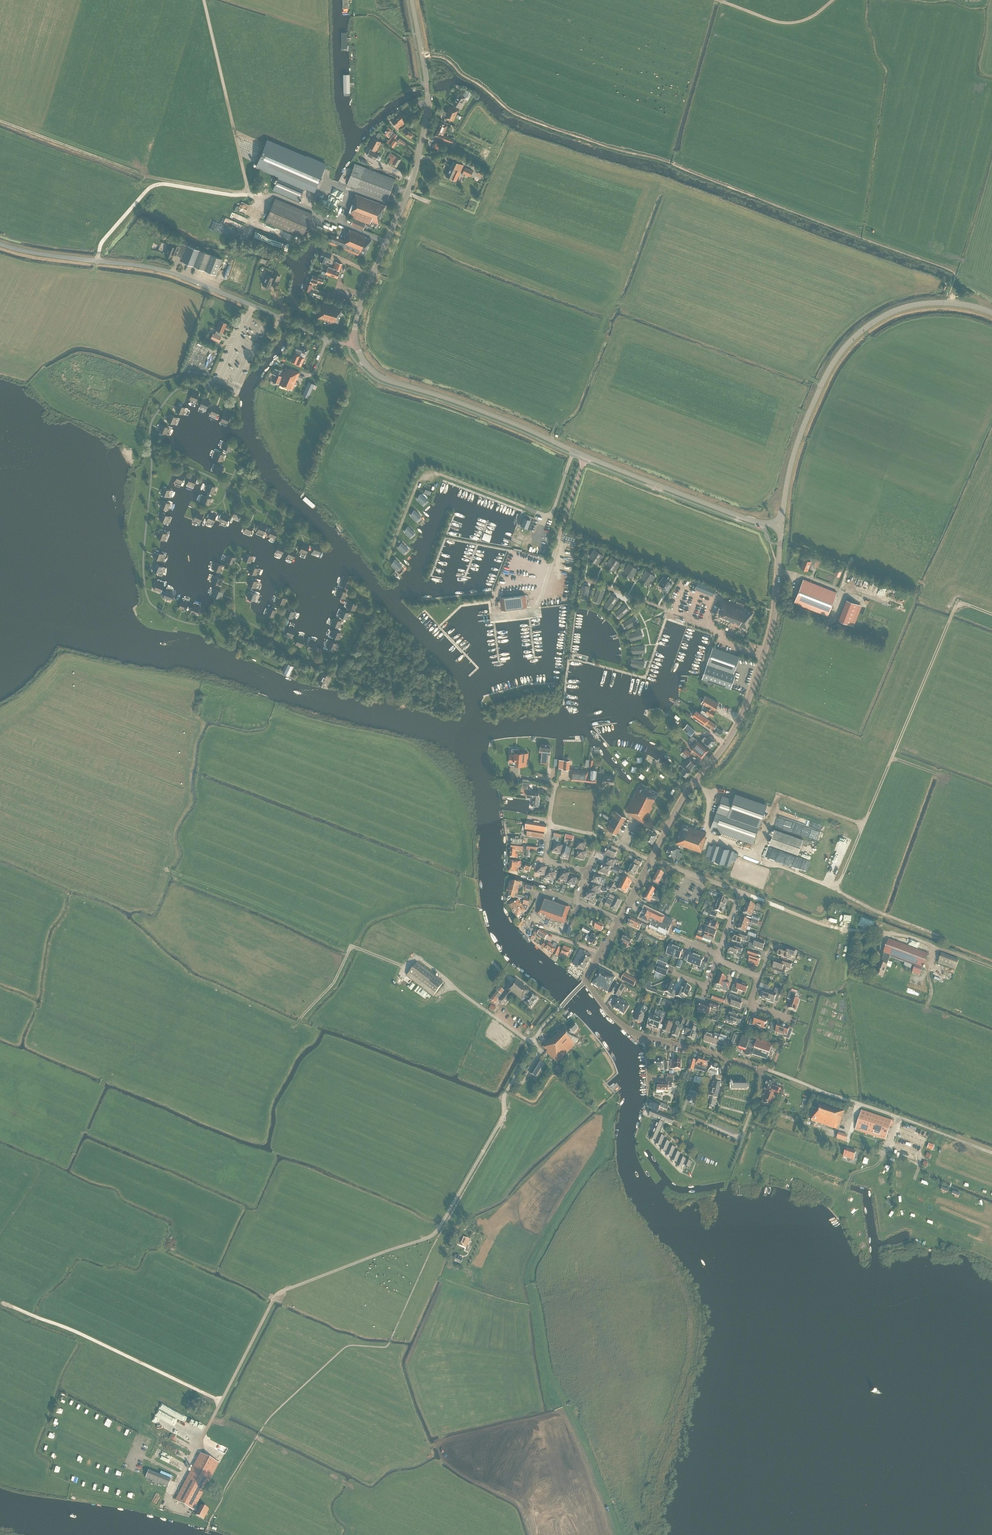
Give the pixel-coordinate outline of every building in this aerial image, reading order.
[(459,94),(456,99),(464,104),(467,100),(467,101),(472,94),(466,90),(463,95),(465,96),(464,97),(459,94)] [(461,109),(464,104),(456,99),(453,104),(461,109)] [(443,114),(445,116),(444,119),(446,120),(453,122),(455,117),(458,110),(449,106),(446,113),(444,112),(443,114)] [(401,125),(402,126),(407,122),(401,114),(396,118),(396,119),(392,123),(397,129),(401,125)] [(441,123),(435,137),(452,144),(454,139),(443,135),(447,126),(441,123)] [(383,133),(389,138),(393,132),(391,131),(392,130),(390,129),(389,130),(387,128),(383,133)] [(394,133),(391,137),(387,143),(393,147),(397,142),(394,140),(397,135),(394,133)] [(378,155),(375,153),(380,142),(372,138),(368,146),(372,148),(371,151),(369,150),(367,155),(376,160),(378,155)] [(298,201),(304,187),(314,191),(325,165),(266,141),(256,166),(279,176),(273,190),(298,201)] [(442,144),(436,142),(433,148),(440,151),(442,144)] [(391,153),(388,157),(390,159),(388,162),(392,164),(396,167),(401,159),(397,156),(391,153)] [(453,160),(446,176),(456,181),(463,165),(453,160)] [(347,185),(387,200),(395,179),(355,164),(347,185)] [(465,167),(462,173),(470,177),(473,171),(465,167)] [(385,206),(355,194),(347,216),(371,225),(372,222),(378,224),(385,206)] [(265,222),(302,237),(312,214),(275,198),(265,222)] [(350,224),(363,229),(365,224),(353,219),(350,224)] [(360,252),(365,254),(371,240),(366,238),(366,237),(349,230),(348,234),(347,234),(344,240),(331,235),(328,243),(358,255),(360,252)] [(165,255),(172,258),(174,255),(177,256),(183,258),(182,261),(216,275),(222,259),(182,243),(180,247),(173,244),(172,246),(169,245),(165,255)] [(331,253),(331,252),(323,249),(319,261),(326,264),(327,260),(329,261),(332,254),(331,253)] [(342,264),(336,262),(333,268),(328,266),(325,274),(337,278),(339,272),(337,271),(337,270),(339,271),(342,264)] [(273,281),(277,283),(280,276),(274,274),(273,278),(266,275),(264,281),(263,285),(270,288),(273,281)] [(322,283),(323,279),(313,275),(311,280),(311,279),(310,283),(316,285),(317,281),(322,283)] [(312,285),(306,283),(304,290),(310,292),(312,285)] [(321,308),(318,318),(332,322),(338,323),(342,310),(336,308),(336,307),(323,303),(321,308)] [(211,339),(219,342),(221,337),(223,333),(227,324),(220,321),(216,330),(217,330),(215,334),(213,333),(211,339)] [(291,362),(300,367),(304,358),(300,355),(301,354),(304,347),(298,345),(296,350),(297,350),(295,353),(291,362)] [(276,369),(274,373),(275,374),(272,381),(279,385),(292,390),(299,373),(290,369),(289,369),(285,368),(282,376),(278,375),(280,371),(276,369)] [(302,396),(308,398),(314,384),(308,382),(302,396)] [(192,392),(189,400),(191,400),(196,402),(199,394),(197,393),(197,394),(192,392)] [(202,408),(202,407),(207,409),(210,401),(208,400),(207,401),(203,399),(200,407),(202,408)] [(184,413),(183,412),(185,408),(177,404),(176,407),(177,407),(176,412),(183,415),(184,413)] [(213,407),(210,414),(212,415),(212,414),(217,416),(220,408),(218,407),(217,408),(213,407)] [(176,422),(175,422),(177,417),(169,414),(168,417),(169,417),(167,421),(175,425),(176,422)] [(223,414),(220,422),(222,422),(227,424),(230,415),(228,415),(227,416),(223,414)] [(159,431),(166,435),(167,432),(169,428),(160,424),(160,426),(161,427),(159,431)] [(223,444),(224,444),(222,449),(231,452),(231,449),(230,449),(232,444),(224,441),(223,444)] [(224,455),(216,451),(215,454),(216,454),(214,459),(222,462),(223,459),(222,459),(224,455)] [(215,467),(213,471),(221,475),(222,472),(221,472),(223,467),(215,464),(215,467)] [(178,474),(175,481),(177,482),(177,481),(182,483),(185,475),(183,474),(182,475),(178,474)] [(189,485),(189,484),(194,486),(197,478),(195,477),(194,478),(190,476),(187,484),(189,485)] [(207,486),(208,486),(206,491),(214,494),(215,492),(214,491),(215,487),(208,484),(207,486)] [(161,494),(168,497),(169,495),(170,490),(162,487),(162,489),(163,490),(161,494)] [(427,500),(421,494),(419,496),(420,497),(417,499),(423,505),(427,500)] [(202,497),(203,498),(201,502),(209,506),(210,503),(209,503),(211,498),(203,495),(202,497)] [(305,495),(302,499),(315,511),(318,507),(305,495)] [(169,508),(168,508),(170,503),(162,500),(161,502),(162,503),(160,507),(168,510),(169,508)] [(234,517),(239,519),(242,511),(240,510),(239,511),(235,509),(232,517),(234,517)] [(421,517),(414,510),(412,512),(413,513),(411,515),(417,521),(421,517)] [(168,521),(167,521),(169,516),(161,513),(160,515),(161,516),(159,520),(167,523),(168,521)] [(195,521),(196,520),(200,522),(204,515),(201,513),(201,515),(196,513),(193,520),(195,521)] [(209,513),(206,521),(209,522),(209,521),(214,523),(217,515),(214,514),(214,515),(209,513)] [(222,514),(219,522),(221,523),(222,522),(226,524),(230,516),(227,515),(227,516),(222,514)] [(538,514),(534,524),(537,526),(542,516),(538,514)] [(524,529),(527,520),(522,519),(519,527),(524,529)] [(246,532),(246,531),(251,533),(254,525),(252,524),(251,526),(247,524),(244,531),(246,532)] [(260,524),(257,532),(259,533),(259,532),(264,534),(267,526),(265,525),(264,526),(260,524)] [(415,533),(408,526),(406,528),(407,529),(405,532),(410,537),(415,533)] [(337,527),(332,530),(343,544),(347,541),(337,527)] [(270,537),(275,538),(278,531),(276,530),(276,531),(271,529),(268,537),(270,537)] [(157,538),(165,541),(166,539),(165,538),(167,534),(159,531),(158,533),(159,533),(157,538)] [(409,550),(402,543),(400,545),(401,546),(398,548),(404,554),(409,550)] [(301,553),(302,552),(306,554),(309,546),(307,545),(307,546),(302,544),(299,552),(301,553)] [(277,553),(282,554),(285,546),(283,546),(283,547),(278,545),(275,552),(277,553)] [(315,545),(312,552),(314,553),(315,553),(319,554),(322,546),(320,545),(320,546),(315,545)] [(289,558),(289,557),(294,559),(297,551),(294,550),(294,551),(290,549),(286,557),(289,558)] [(593,562),(599,552),(598,552),(595,549),(590,557),(594,560),(593,561),(593,562)] [(153,558),(161,561),(162,559),(161,559),(163,554),(155,551),(154,553),(155,554),(153,558)] [(597,565),(603,555),(600,553),(599,552),(593,562),(597,565)] [(243,560),(251,563),(252,561),(251,561),(253,556),(245,553),(244,555),(245,556),(243,560)] [(235,557),(228,554),(227,557),(226,561),(234,564),(235,562),(234,562),(235,557)] [(610,568),(616,559),(615,558),(612,556),(607,564),(611,567),(610,568)] [(818,567),(820,561),(809,556),(808,560),(804,559),(800,568),(808,571),(810,564),(818,567)] [(402,566),(395,559),(393,561),(394,562),(392,565),(397,570),(402,566)] [(614,571),(621,562),(618,560),(616,559),(610,568),(614,571)] [(214,565),(213,569),(221,572),(222,570),(220,570),(222,565),(215,562),(214,565)] [(627,575),(634,566),(632,565),(629,563),(624,571),(628,574),(627,575)] [(153,571),(160,574),(161,572),(161,571),(162,567),(154,564),(153,566),(154,566),(153,571)] [(257,573),(256,573),(258,568),(250,565),(249,567),(250,568),(249,572),(256,575),(257,573)] [(632,578),(638,569),(634,566),(627,575),(632,578)] [(646,581),(644,582),(645,582),(651,573),(646,570),(641,578),(646,581)] [(649,585),(655,576),(651,573),(645,582),(649,585)] [(213,578),(214,578),(212,582),(220,585),(221,583),(220,583),(221,578),(214,575),(213,578)] [(861,576),(856,587),(862,590),(866,579),(861,576)] [(672,583),(663,577),(659,584),(663,587),(662,589),(666,592),(672,583)] [(257,586),(256,586),(257,581),(250,578),(249,581),(250,581),(248,585),(256,588),(257,586)] [(350,582),(343,579),(342,581),(343,581),(341,586),(349,589),(350,586),(349,586),(350,582)] [(794,603),(828,616),(837,593),(803,579),(794,603)] [(161,592),(164,584),(162,583),(161,584),(157,582),(154,590),(156,591),(156,590),(161,592)] [(695,589),(713,596),(716,589),(698,582),(695,589)] [(222,592),(214,589),(213,591),(214,591),(212,596),(220,599),(221,597),(220,596),(222,592)] [(338,591),(339,591),(337,596),(345,599),(346,597),(344,596),(346,592),(339,589),(338,591)] [(599,602),(600,602),(604,591),(598,589),(594,599),(594,598),(600,602),(599,602)] [(171,591),(170,592),(166,590),(163,598),(165,599),(165,598),(170,600),(173,592),(171,591)] [(256,599),(255,599),(257,594),(249,591),(248,593),(249,594),(247,598),(255,601),(256,599)] [(277,597),(278,598),(276,602),(284,605),(285,603),(284,603),(286,598),(278,595),(277,597)] [(500,598),(501,610),(526,607),(525,595),(500,598)] [(610,609),(611,609),(618,599),(617,599),(612,595),(606,604),(610,609)] [(186,610),(189,603),(186,602),(182,600),(178,609),(181,610),(181,608),(186,610)] [(739,626),(747,629),(753,612),(746,609),(746,608),(724,600),(723,605),(722,604),(716,618),(739,627),(739,626)] [(839,620),(850,625),(858,604),(847,600),(839,620)] [(356,604),(349,601),(348,603),(349,603),(347,608),(355,611),(356,609),(355,608),(356,604)] [(197,615),(200,607),(198,606),(198,607),(193,605),(190,613),(192,614),(193,613),(197,615)] [(620,618),(629,609),(624,605),(625,605),(624,605),(617,612),(620,617),(620,618)] [(276,610),(268,607),(267,609),(268,610),(267,614),(274,617),(275,615),(274,615),(276,610)] [(293,617),(292,617),(294,612),(286,609),(285,611),(286,611),(285,616),(292,619),(293,617)] [(349,613),(341,609),(340,612),(341,612),(339,617),(347,620),(348,617),(347,617),(349,613)] [(628,628),(637,622),(634,617),(623,623),(624,623),(628,627),(628,628)] [(341,621),(333,618),(332,620),(333,620),(331,625),(339,628),(340,626),(339,625),(341,621)] [(293,628),(293,629),(289,627),(285,635),(288,636),(288,635),(293,637),(296,629),(293,628)] [(341,633),(333,630),(332,632),(333,632),(331,637),(339,640),(340,637),(339,637),(341,633)] [(633,640),(643,637),(641,631),(629,634),(629,635),(629,634),(633,640)] [(302,646),(305,638),(303,638),(298,637),(295,645),(297,645),(298,644),(302,646)] [(328,642),(329,643),(327,647),(335,650),(336,648),(335,647),(337,643),(329,640),(328,642)] [(315,642),(314,643),(310,641),(307,649),(309,650),(309,649),(314,651),(317,643),(315,642)] [(713,647),(707,665),(733,674),(739,656),(713,647)] [(644,662),(632,659),(632,660),(633,666),(643,668),(644,662)] [(289,674),(293,676),(294,674),(290,672),(294,665),(287,662),(283,672),(289,675),(289,674)] [(702,678),(730,689),(735,675),(733,674),(707,665),(702,678)] [(325,682),(328,684),(331,677),(323,673),(321,678),(322,678),(319,684),(323,686),(325,682)] [(716,711),(715,710),(719,703),(705,695),(701,702),(702,702),(701,703),(708,708),(705,712),(713,716),(716,711)] [(700,713),(697,718),(697,719),(705,725),(706,724),(713,729),(714,729),(715,730),(713,732),(719,736),(723,731),(717,727),(715,727),(716,725),(708,720),(709,719),(700,713)] [(687,724),(683,729),(691,735),(695,731),(687,724)] [(710,736),(707,739),(705,737),(702,740),(704,742),(704,743),(710,748),(716,741),(710,736)] [(697,740),(690,748),(702,758),(708,750),(697,740)] [(543,744),(540,746),(540,752),(542,752),(541,762),(542,764),(546,764),(548,763),(549,754),(550,755),(551,747),(549,745),(543,744)] [(683,752),(688,756),(691,753),(686,748),(683,752)] [(510,765),(526,766),(526,758),(528,758),(528,754),(525,754),(525,753),(521,753),(519,753),(519,749),(512,749),(510,765)] [(684,765),(691,771),(698,763),(691,757),(684,765)] [(681,773),(686,777),(690,772),(685,769),(683,767),(680,772),(681,773)] [(571,780),(581,781),(582,771),(572,770),(571,780)] [(590,770),(589,776),(588,776),(587,781),(596,782),(596,776),(597,770),(590,770)] [(603,783),(614,784),(615,777),(603,776),(603,780),(603,781),(603,783)] [(656,801),(654,800),(658,793),(643,784),(639,790),(638,789),(636,793),(635,792),(625,811),(631,814),(631,815),(644,823),(656,801)] [(538,806),(539,798),(538,798),(539,791),(531,790),(527,790),(527,797),(531,797),(533,800),(532,806),(538,806)] [(753,844),(766,806),(735,795),(733,799),(722,795),(710,829),(753,844)] [(606,828),(616,833),(626,817),(616,811),(606,828)] [(546,821),(527,818),(526,823),(525,830),(528,831),(544,834),(546,834),(547,826),(545,826),(546,821)] [(676,843),(701,852),(706,838),(705,838),(706,833),(689,827),(687,827),(688,826),(683,824),(676,843)] [(644,839),(652,843),(657,834),(649,830),(644,839)] [(798,854),(803,840),(774,830),(769,844),(798,854)] [(543,840),(544,834),(528,831),(527,837),(543,840)] [(512,838),(511,845),(517,845),(517,846),(521,847),(521,839),(512,838)] [(814,849),(818,850),(820,843),(808,839),(805,850),(813,853),(814,849)] [(576,849),(578,850),(584,851),(586,843),(578,841),(576,849)] [(554,844),(552,853),(561,855),(563,848),(563,846),(554,844)] [(729,866),(734,851),(714,844),(709,859),(729,866)] [(673,857),(674,854),(677,856),(676,858),(679,859),(682,853),(679,852),(680,850),(669,845),(666,854),(673,857)] [(611,858),(610,858),(614,860),(617,852),(618,849),(612,846),(611,849),(606,847),(603,855),(609,857),(611,858)] [(568,860),(571,850),(563,848),(561,855),(560,858),(568,860)] [(584,851),(578,850),(576,859),(584,861),(587,852),(584,851)] [(633,864),(639,867),(642,862),(636,859),(637,856),(634,855),(631,854),(630,856),(633,858),(632,859),(634,861),(633,864)] [(777,863),(806,871),(808,865),(803,864),(804,862),(801,861),(799,867),(796,865),(796,863),(790,861),(791,859),(780,855),(777,863)] [(616,860),(614,860),(610,858),(611,858),(609,857),(605,865),(611,867),(613,868),(616,860)] [(607,876),(611,867),(605,865),(602,864),(599,872),(607,876)] [(627,874),(634,877),(639,867),(633,864),(627,874)] [(536,874),(545,876),(547,870),(546,870),(547,867),(539,865),(536,874)] [(545,876),(544,879),(551,881),(550,883),(552,884),(553,881),(555,873),(547,870),(545,876)] [(559,880),(567,882),(569,876),(570,873),(561,871),(559,880)] [(664,874),(659,871),(656,877),(666,882),(667,880),(664,878),(664,879),(662,878),(664,874)] [(591,882),(594,883),(594,884),(599,886),(602,878),(594,875),(591,882)] [(618,882),(621,883),(629,888),(632,882),(628,880),(630,878),(624,875),(622,877),(624,878),(622,881),(619,879),(619,878),(617,877),(615,880),(618,882)] [(575,886),(577,878),(569,876),(567,882),(567,884),(575,886)] [(514,895),(514,894),(517,894),(520,884),(518,884),(518,883),(513,881),(512,882),(511,882),(509,892),(510,893),(510,894),(514,895)] [(618,889),(626,893),(629,888),(621,883),(618,882),(617,885),(619,886),(618,889)] [(601,887),(599,886),(594,884),(591,891),(596,893),(598,894),(601,887)] [(616,886),(612,884),(609,890),(615,893),(617,889),(615,888),(616,886)] [(650,888),(647,893),(660,900),(661,898),(654,894),(656,891),(650,888)] [(593,902),(596,893),(591,891),(588,890),(584,898),(590,900),(588,903),(594,906),(596,903),(593,902)] [(611,909),(616,912),(622,901),(616,898),(615,898),(615,897),(610,895),(611,894),(608,892),(605,898),(607,900),(605,905),(609,908),(610,908),(611,908),(611,909)] [(658,902),(660,900),(647,893),(644,899),(648,901),(650,902),(652,899),(658,902)] [(716,899),(718,900),(716,904),(725,907),(728,901),(723,899),(724,896),(717,894),(716,899)] [(545,918),(565,924),(571,907),(555,902),(555,903),(551,901),(551,900),(543,897),(537,915),(541,916),(541,915),(545,916),(545,918)] [(510,905),(509,905),(512,910),(512,912),(513,913),(514,913),(517,917),(521,915),(522,914),(526,911),(518,900),(514,903),(512,901),(509,903),(510,905)] [(755,906),(747,903),(745,908),(753,911),(755,906)] [(711,913),(710,915),(712,916),(712,918),(715,919),(717,915),(718,912),(723,914),(725,907),(716,904),(715,909),(712,908),(710,913),(711,913)] [(648,922),(653,912),(645,908),(640,919),(648,922)] [(751,916),(753,911),(745,908),(743,913),(751,916)] [(665,918),(653,912),(648,922),(653,925),(652,927),(658,930),(657,931),(660,933),(661,931),(667,934),(673,921),(665,917),(665,918)] [(520,927),(527,919),(525,917),(518,926),(520,927)] [(639,930),(641,927),(642,923),(631,918),(627,925),(635,929),(639,930)] [(749,922),(741,919),(739,924),(748,927),(749,922)] [(594,928),(601,932),(604,927),(602,926),(602,925),(597,922),(597,923),(593,920),(591,923),(595,926),(594,928)] [(719,925),(709,921),(707,926),(717,930),(719,925)] [(746,932),(748,927),(739,924),(737,929),(746,932)] [(715,935),(717,930),(707,926),(705,931),(715,935)] [(537,935),(544,940),(548,935),(540,930),(537,935)] [(713,940),(715,935),(705,931),(703,937),(713,940)] [(732,941),(741,944),(742,940),(748,943),(750,937),(740,933),(739,936),(734,934),(732,941)] [(597,943),(599,938),(592,934),(590,937),(588,936),(586,940),(586,942),(596,947),(597,943)] [(622,941),(629,945),(632,939),(625,935),(622,941)] [(913,970),(920,973),(928,954),(889,939),(883,954),(884,954),(880,964),(879,963),(877,967),(878,967),(875,974),(883,977),(887,966),(890,957),(915,966),(913,970)] [(755,947),(762,950),(765,943),(755,940),(754,944),(749,943),(748,948),(754,950),(755,947)] [(553,945),(549,942),(548,944),(544,942),(541,946),(545,949),(544,949),(552,954),(556,950),(555,949),(557,948),(556,947),(558,946),(555,943),(553,945)] [(560,955),(567,958),(571,949),(564,946),(560,955)] [(677,948),(670,946),(667,955),(673,958),(677,948)] [(737,952),(741,954),(743,948),(737,946),(736,949),(730,947),(728,953),(736,956),(737,952)] [(683,951),(677,948),(673,958),(680,960),(683,951)] [(788,955),(793,957),(796,951),(788,948),(787,951),(779,949),(777,955),(786,958),(788,955)] [(758,954),(749,950),(747,957),(750,958),(748,962),(754,964),(754,965),(758,966),(761,958),(757,957),(758,954)] [(575,965),(584,970),(591,959),(588,957),(590,954),(582,951),(577,961),(573,959),(571,963),(575,965)] [(697,956),(690,953),(687,963),(693,965),(697,956)] [(938,963),(955,969),(959,960),(942,953),(938,963)] [(697,956),(693,965),(700,968),(704,958),(697,956)] [(783,967),(790,970),(792,963),(784,960),(782,964),(775,961),(773,967),(782,971),(783,967)] [(663,963),(658,961),(655,967),(658,968),(656,973),(666,976),(668,969),(662,966),(663,963)] [(417,962),(407,975),(433,996),(443,983),(417,962)] [(591,984),(607,993),(615,977),(600,969),(597,974),(598,974),(594,980),(591,984)] [(621,980),(634,987),(637,981),(624,974),(621,980)] [(726,982),(725,982),(726,978),(719,975),(716,985),(721,987),(720,989),(727,992),(728,989),(730,983),(726,982)] [(523,1002),(531,1008),(538,999),(531,993),(530,995),(528,994),(531,990),(517,979),(514,983),(513,983),(500,1001),(506,1005),(512,997),(522,1004),(523,1002)] [(624,984),(620,982),(619,984),(619,985),(617,989),(614,995),(619,998),(625,987),(623,986),(624,984)] [(669,982),(668,982),(668,983),(667,984),(664,992),(668,993),(667,996),(674,998),(677,991),(673,990),(675,984),(674,984),(673,983),(672,983),(671,983),(669,982)] [(738,982),(737,986),(733,985),(731,991),(737,994),(738,990),(746,993),(748,986),(738,982)] [(613,995),(614,995),(617,989),(619,985),(614,983),(609,993),(613,995)] [(693,987),(686,984),(684,989),(681,988),(678,996),(684,998),(685,995),(689,997),(693,987)] [(762,999),(768,1001),(771,993),(767,992),(769,986),(764,984),(761,991),(764,992),(762,999)] [(492,1000),(495,1003),(504,991),(500,988),(497,991),(498,992),(492,1000)] [(774,994),(771,993),(768,1001),(774,1003),(776,996),(779,997),(781,990),(776,988),(774,994)] [(792,992),(790,991),(787,999),(791,1000),(788,1008),(795,1011),(799,1001),(794,999),(796,993),(792,992)] [(729,998),(733,999),(730,1005),(740,1009),(742,1002),(735,1000),(736,996),(730,994),(729,998)] [(613,1008),(624,1015),(629,1006),(619,999),(613,1008)] [(702,1013),(702,1012),(709,1014),(711,1008),(718,1011),(720,1005),(711,1002),(710,1006),(701,1003),(700,1006),(699,1006),(698,1011),(702,1013)] [(636,1011),(639,1013),(635,1020),(641,1023),(644,1016),(642,1015),(643,1014),(644,1014),(647,1009),(639,1005),(636,1011)] [(733,1024),(739,1026),(742,1019),(735,1016),(737,1013),(738,1014),(730,1011),(728,1017),(731,1017),(729,1023),(733,1024)] [(652,1029),(658,1013),(655,1012),(654,1017),(651,1016),(647,1027),(652,1029)] [(661,1014),(658,1013),(652,1029),(658,1031),(662,1020),(659,1019),(661,1014)] [(680,1030),(682,1030),(685,1021),(687,1016),(683,1015),(680,1023),(677,1022),(672,1035),(678,1037),(680,1030)] [(756,1019),(752,1017),(749,1024),(753,1026),(753,1025),(763,1028),(765,1024),(766,1025),(767,1020),(763,1019),(757,1017),(756,1019)] [(662,1031),(670,1033),(672,1025),(665,1022),(662,1031)] [(783,1026),(782,1026),(778,1024),(775,1032),(787,1036),(790,1028),(785,1027),(785,1026),(783,1026)] [(575,1045),(574,1044),(579,1040),(573,1034),(579,1029),(574,1025),(569,1030),(564,1026),(551,1040),(549,1039),(542,1046),(547,1051),(546,1052),(557,1063),(575,1045)] [(687,1027),(685,1034),(688,1036),(687,1038),(693,1040),(697,1029),(691,1027),(691,1028),(687,1027)] [(703,1041),(710,1043),(713,1035),(706,1033),(703,1041)] [(720,1038),(713,1035),(710,1043),(717,1046),(720,1038)] [(749,1040),(750,1039),(742,1036),(738,1047),(746,1050),(745,1053),(746,1055),(748,1056),(750,1055),(750,1053),(752,1053),(752,1055),(767,1060),(771,1048),(772,1045),(773,1045),(757,1039),(757,1040),(756,1042),(749,1040)] [(723,1048),(726,1040),(720,1038),(717,1046),(723,1048)] [(707,1070),(710,1061),(698,1057),(695,1067),(707,1070)] [(654,1070),(664,1070),(664,1068),(666,1068),(666,1071),(669,1071),(669,1063),(666,1063),(666,1065),(664,1065),(664,1060),(654,1061),(654,1070)] [(674,1069),(681,1069),(681,1061),(674,1060),(674,1061),(671,1061),(671,1066),(670,1066),(670,1069),(674,1069)] [(543,1065),(537,1061),(528,1075),(534,1078),(543,1065)] [(722,1068),(711,1063),(711,1064),(709,1068),(707,1072),(716,1076),(715,1081),(715,1082),(713,1082),(711,1092),(712,1092),(711,1097),(717,1098),(720,1087),(721,1087),(722,1085),(721,1084),(721,1082),(722,1077),(719,1076),(722,1068)] [(672,1084),(673,1084),(674,1078),(666,1078),(666,1082),(667,1082),(667,1083),(665,1083),(665,1084),(662,1084),(662,1083),(657,1083),(657,1087),(656,1092),(662,1092),(662,1091),(665,1091),(668,1091),(668,1089),(672,1088),(672,1084)] [(764,1090),(770,1092),(774,1082),(768,1079),(764,1090)] [(687,1102),(694,1105),(698,1094),(689,1091),(685,1099),(688,1100),(687,1102)] [(772,1103),(773,1104),(776,1097),(773,1096),(774,1094),(765,1091),(761,1101),(764,1103),(764,1104),(771,1107),(772,1103)] [(649,1108),(652,1109),(651,1111),(657,1113),(658,1111),(658,1112),(660,1107),(667,1110),(669,1106),(661,1103),(660,1105),(652,1102),(649,1108)] [(839,1124),(840,1125),(844,1111),(818,1102),(817,1103),(813,1102),(811,1107),(815,1109),(811,1121),(816,1122),(817,1121),(818,1121),(818,1123),(837,1129),(839,1124)] [(855,1130),(885,1140),(892,1120),(862,1110),(855,1130)] [(657,1113),(651,1111),(649,1116),(659,1120),(665,1122),(672,1125),(674,1120),(657,1113)] [(655,1127),(654,1130),(661,1133),(665,1122),(659,1120),(658,1121),(657,1121),(656,1124),(657,1124),(656,1127),(655,1127)] [(651,1139),(657,1141),(660,1135),(661,1133),(654,1130),(650,1140),(651,1139)] [(837,1139),(845,1142),(847,1136),(839,1133),(837,1139)] [(656,1144),(663,1147),(665,1141),(663,1140),(665,1136),(664,1137),(660,1135),(657,1141),(656,1145),(656,1144)] [(665,1140),(665,1141),(663,1147),(661,1151),(661,1150),(668,1152),(670,1146),(669,1146),(670,1142),(670,1143),(665,1141),(666,1140),(665,1140)] [(671,1145),(670,1146),(668,1152),(666,1156),(667,1155),(673,1158),(676,1152),(674,1151),(675,1147),(675,1148),(670,1146),(671,1145)] [(850,1158),(853,1159),(855,1152),(846,1149),(844,1156),(847,1157),(846,1159),(850,1160),(850,1158)] [(676,1152),(673,1158),(671,1162),(672,1162),(672,1161),(678,1163),(681,1157),(679,1157),(681,1153),(680,1154),(676,1152),(676,1151),(676,1152)] [(692,1162),(681,1157),(678,1163),(677,1166),(682,1168),(683,1166),(689,1169),(692,1162)] [(457,1245),(465,1248),(469,1239),(461,1236),(457,1245)] [(218,1463),(200,1453),(175,1500),(194,1510),(194,1509),(197,1511),(196,1515),(203,1519),(209,1509),(201,1505),(200,1507),(196,1505),(218,1463)] [(146,1478),(168,1486),(171,1479),(149,1470),(146,1478)] [(156,1495),(152,1503),(158,1505),(161,1497),(156,1495)]
